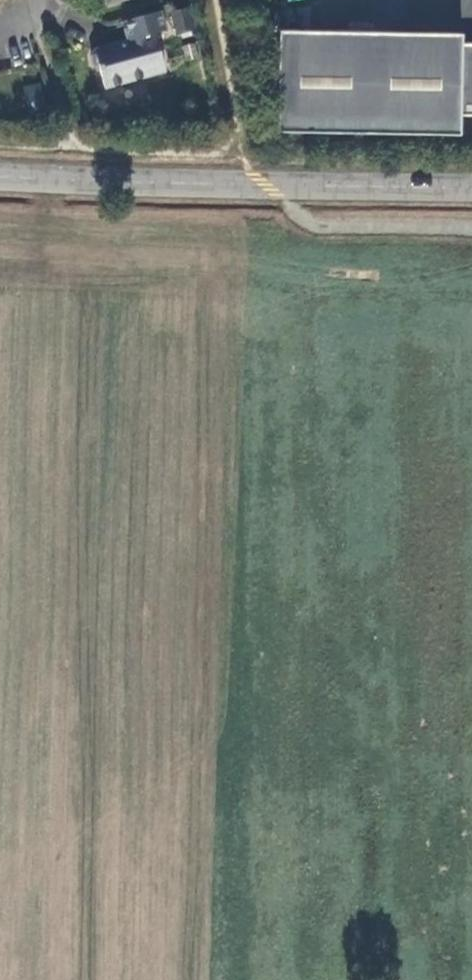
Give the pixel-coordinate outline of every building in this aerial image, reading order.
[(193,31),(187,9),(171,13),(177,35),(193,31)] [(166,31),(161,12),(129,21),(135,39),(127,40),(94,50),(91,55),(94,65),(99,69),(105,88),(165,72),(154,34),(166,31)] [(122,22),(127,40),(135,39),(129,21),(126,21),(122,22)] [(278,33),(277,134),(460,137),(460,116),(471,117),(471,45),(462,45),(461,36),(278,33)] [(38,83),(24,86),(28,105),(42,102),(38,83)]
